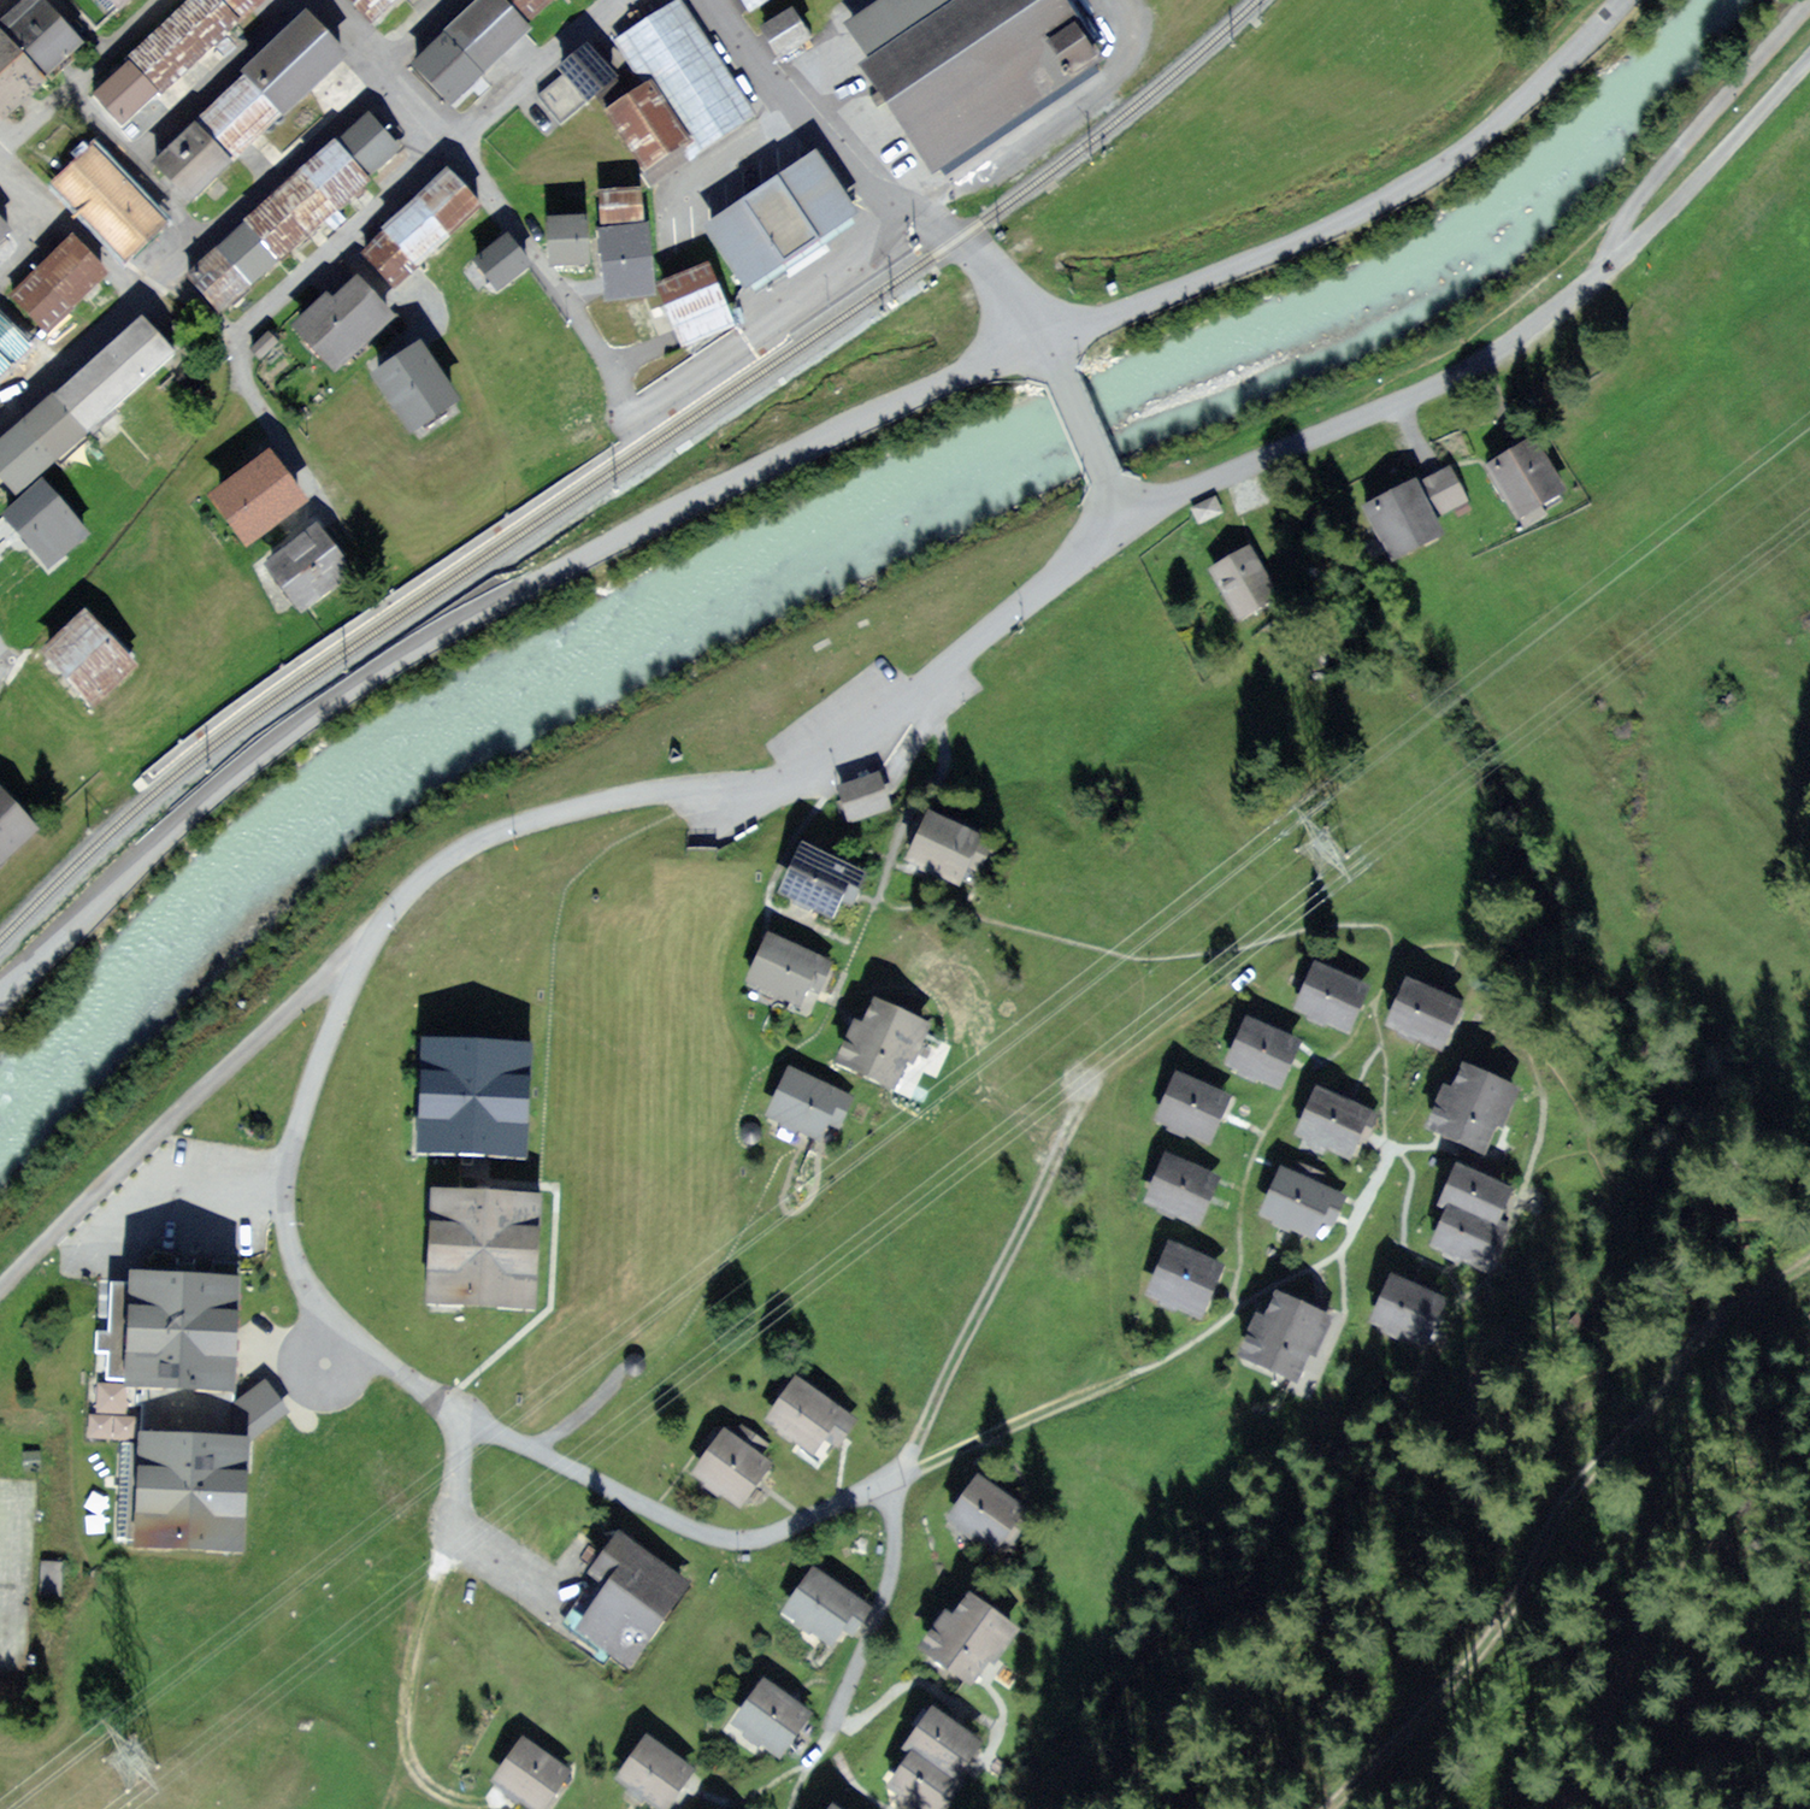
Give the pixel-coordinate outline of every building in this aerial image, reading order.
[(82,44),(42,0),(39,0),(32,6),(0,35),(0,116),(82,44)] [(132,0),(114,0),(123,9),(132,0)] [(158,98),(265,0),(195,0),(127,64),(158,98)] [(373,25),(387,12),(400,0),(349,0),(373,25)] [(417,67),(449,102),(470,83),(493,61),(525,32),(520,27),(535,13),(550,0),(490,0),(417,67)] [(751,11),(769,0),(744,0),(751,11)] [(935,169),(1097,61),(1056,0),(898,0),(857,28),(875,55),(864,63),(918,143),(935,169)] [(753,121),(677,2),(612,43),(644,93),(611,115),(656,184),(739,130),(753,121)] [(811,40),(795,12),(765,28),(773,43),(781,57),(811,40)] [(155,164),(191,203),(340,67),(349,59),(313,20),(155,164)] [(612,81),(586,50),(574,60),(562,70),(569,78),(547,96),(563,115),(585,97),(588,101),(612,81)] [(118,59),(86,89),(122,128),(137,113),(154,98),(118,59)] [(377,141),(363,125),(189,277),(221,313),(242,295),(265,274),(294,249),(325,222),(352,198),(369,183),(367,180),(392,157),(377,141)] [(49,168),(129,254),(174,214),(94,127),(72,147),(49,168)] [(800,246),(849,214),(814,162),(714,230),(749,281),(800,246)] [(396,292),(484,213),(448,172),(433,186),(400,215),(372,240),(359,252),(396,292)] [(641,197),(604,199),(605,208),(606,225),(642,223),(641,197)] [(555,264),(588,262),(585,218),(552,220),(553,232),(555,264)] [(0,222),(0,243),(10,234),(0,222)] [(644,227),(600,230),(601,241),(604,298),(649,295),(644,227)] [(474,259),(500,290),(531,265),(505,234),(495,242),(474,259)] [(46,332),(61,319),(92,291),(108,277),(75,239),(13,294),(46,332)] [(667,300),(688,347),(732,326),(707,270),(663,290),(667,300)] [(307,325),(340,364),(392,318),(366,289),(349,304),(345,308),(337,298),(307,325)] [(54,384),(85,421),(171,345),(165,338),(140,309),(54,384)] [(18,361),(32,348),(0,313),(0,378),(18,361)] [(256,343),(247,351),(257,362),(275,346),(265,335),(256,343)] [(420,350),(378,377),(412,428),(454,401),(420,350)] [(15,418),(46,454),(85,421),(54,384),(34,401),(15,418)] [(15,418),(0,431),(0,468),(13,483),(46,454),(15,418)] [(1494,473),(1518,515),(1567,486),(1533,428),(1484,456),(1494,473)] [(1429,466),(1442,496),(1463,487),(1450,457),(1429,466)] [(220,498),(251,539),(301,502),(284,479),(269,461),(220,498)] [(1372,523),(1389,551),(1444,521),(1414,467),(1360,497),(1372,523)] [(12,519),(49,561),(87,528),(40,474),(2,507),(12,519)] [(1193,507),(1200,523),(1211,518),(1222,513),(1215,497),(1193,507)] [(262,551),(300,601),(354,559),(335,535),(315,509),(262,551)] [(1209,558),(1238,608),(1277,586),(1248,536),(1228,547),(1209,558)] [(84,616),(49,652),(61,665),(95,701),(131,664),(84,616)] [(817,792),(827,826),(889,807),(879,773),(874,775),(817,792)] [(31,831),(0,797),(0,858),(31,831)] [(929,797),(905,853),(932,864),(955,874),(979,819),(929,797)] [(800,834),(778,881),(830,905),(840,883),(852,858),(800,834)] [(764,924),(744,972),(801,995),(810,973),(821,947),(764,924)] [(1310,949),(1290,1000),(1345,1022),(1356,996),(1365,971),(1310,949)] [(1405,965),(1383,1016),(1434,1038),(1446,1010),(1456,987),(1405,965)] [(842,1050),(893,1074),(903,1053),(922,1011),(872,988),(842,1050)] [(1240,1007),(1221,1055),(1277,1077),(1286,1053),(1296,1029),(1240,1007)] [(434,1049),(429,1149),(475,1151),(519,1153),(524,1053),(434,1049)] [(1450,1049),(1421,1119),(1448,1130),(1479,1142),(1507,1072),(1450,1049)] [(764,1104),(818,1126),(830,1096),(838,1077),(785,1055),(764,1104)] [(1174,1061),(1155,1110),(1207,1130),(1220,1097),(1226,1082),(1174,1061)] [(1295,1125),(1347,1146),(1357,1124),(1368,1096),(1315,1075),(1295,1125)] [(1161,1145),(1142,1193),(1193,1213),(1202,1190),(1212,1165),(1161,1145)] [(1280,1159),(1261,1205),(1311,1226),(1318,1209),(1327,1213),(1329,1208),(1340,1183),(1280,1159)] [(1471,1170),(1444,1161),(1419,1234),(1448,1244),(1477,1254),(1502,1182),(1471,1170)] [(440,1197),(436,1294),(527,1298),(531,1201),(486,1199),(440,1197)] [(1168,1229),(1145,1288),(1197,1308),(1209,1277),(1220,1249),(1168,1229)] [(1381,1263),(1362,1319),(1402,1332),(1420,1276),(1399,1269),(1381,1263)] [(106,1273),(103,1375),(139,1376),(137,1438),(116,1437),(113,1535),(246,1539),(249,1438),(250,1412),(251,1382),(236,1382),(238,1309),(239,1278),(106,1273)] [(1263,1280),(1239,1352),(1298,1372),(1310,1338),(1323,1300),(1263,1280)] [(764,1410),(810,1442),(825,1420),(840,1399),(794,1368),(764,1410)] [(695,1463),(743,1495),(756,1476),(771,1454),(724,1421),(695,1463)] [(975,1482),(953,1514),(1000,1547),(1022,1516),(998,1499),(975,1482)] [(604,1588),(634,1546),(617,1533),(586,1575),(604,1588)] [(603,1654),(622,1669),(686,1584),(634,1546),(604,1588),(571,1631),(603,1654)] [(822,1567),(791,1614),(831,1641),(847,1617),(863,1595),(822,1567)] [(962,1598),(927,1648),(951,1665),(971,1679),(1006,1629),(962,1598)] [(740,1723),(779,1749),(804,1713),(765,1687),(740,1723)] [(920,1754),(949,1775),(972,1743),(935,1717),(912,1749),(920,1754)] [(491,1774),(537,1806),(569,1759),(549,1745),(524,1727),(491,1774)] [(630,1738),(607,1768),(649,1799),(660,1784),(672,1769),(630,1738)] [(924,1808),(935,1808),(956,1780),(949,1775),(920,1754),(896,1789),(924,1808)]
